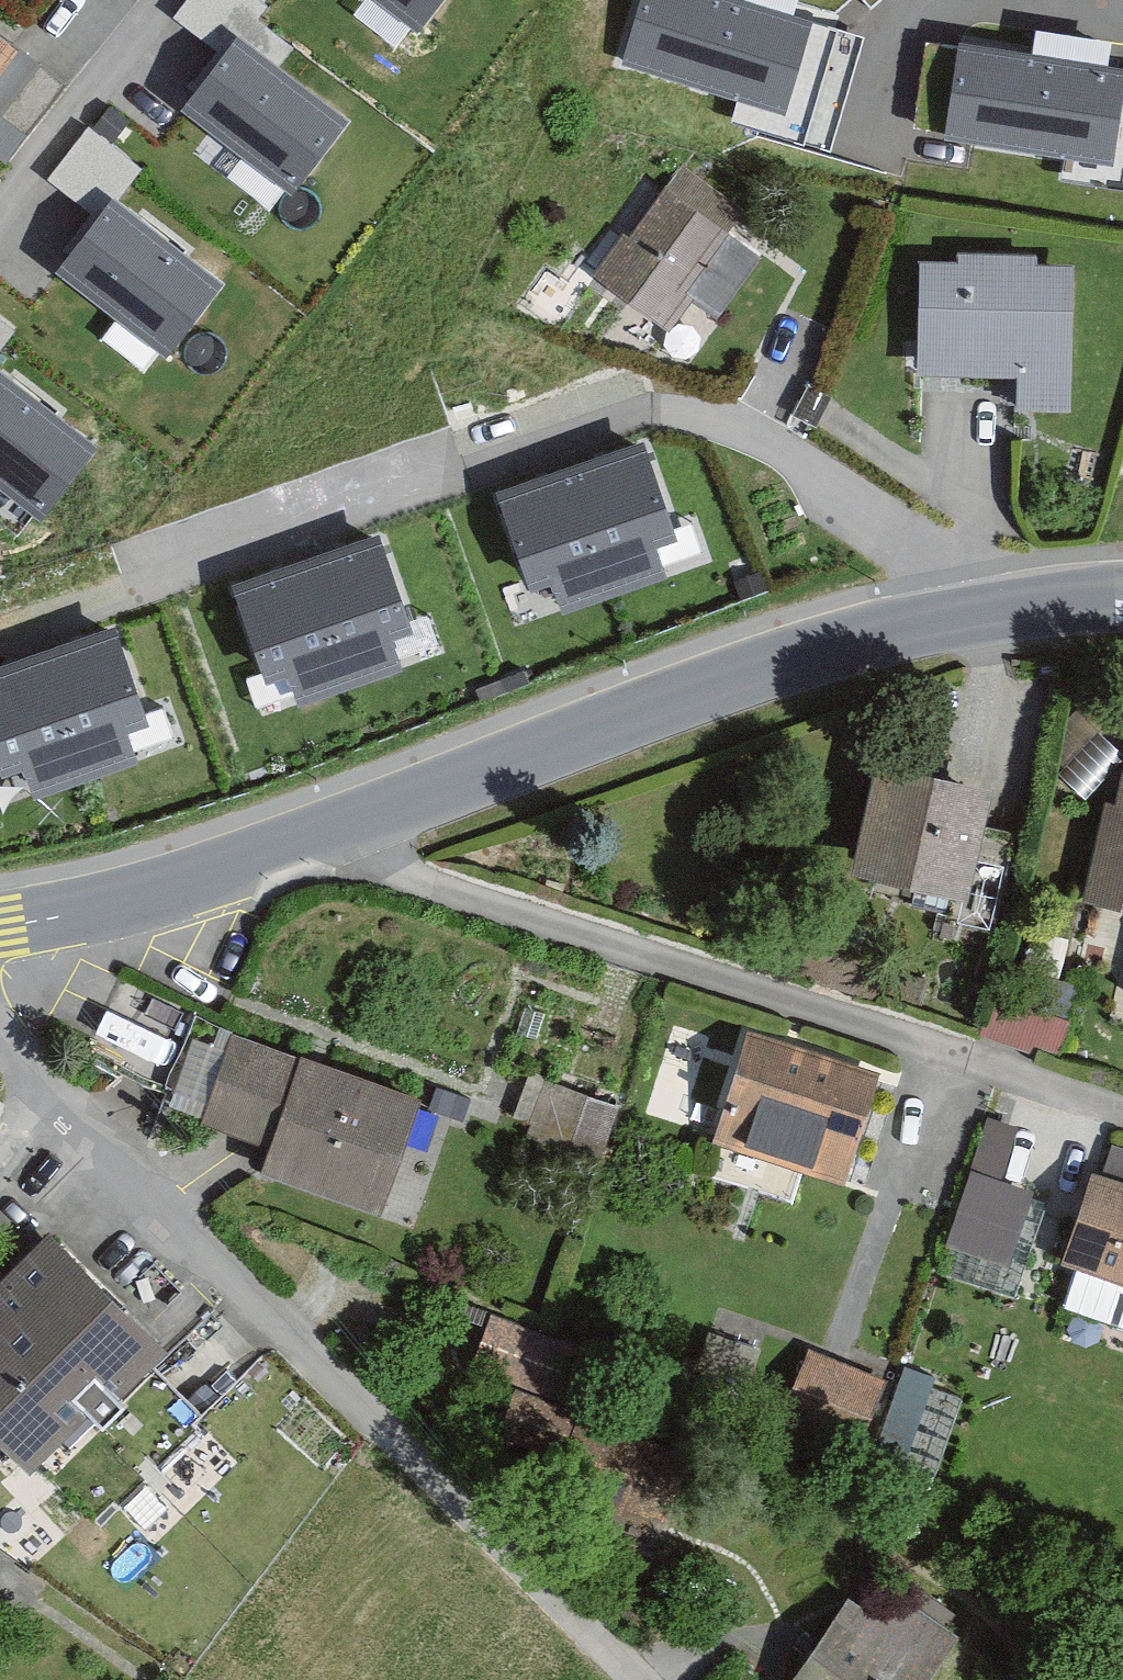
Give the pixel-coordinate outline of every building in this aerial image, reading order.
[(210,34),(232,0),(186,0),(178,13),(210,34)] [(418,38),(448,0),(369,0),(418,38)] [(733,0),(642,0),(622,63),(783,113),(810,24),(733,0)] [(354,123),(241,35),(179,113),(292,201),(354,123)] [(17,56),(0,42),(0,77),(17,56)] [(960,47),(946,139),(1113,165),(1122,102),(1122,72),(960,47)] [(625,232),(591,279),(668,335),(693,300),(684,293),(745,211),(683,166),(631,237),(625,232)] [(224,287),(111,199),(50,277),(163,365),(224,287)] [(956,265),(920,264),(917,377),(1017,381),(1016,412),(1071,414),(1076,268),(1038,266),(1038,257),(957,254),(956,265)] [(0,372),(0,499),(39,530),(101,451),(0,372)] [(494,494),(527,595),(552,587),(561,615),(667,581),(657,550),(679,543),(647,445),(494,494)] [(230,596),(257,681),(291,670),(302,706),(404,674),(393,640),(418,632),(391,546),(230,596)] [(1,783),(24,775),(31,796),(136,762),(127,736),(148,729),(114,629),(0,667),(0,781),(1,783)] [(994,791),(876,767),(853,878),(971,902),(994,791)] [(1113,769),(1088,896),(1122,903),(1122,771),(1113,769)] [(425,1099),(228,1031),(197,1120),(259,1141),(249,1172),(384,1219),(425,1099)] [(875,1077),(748,1033),(710,1142),(837,1186),(875,1077)] [(971,1173),(1002,1183),(1019,1129),(988,1119),(971,1173)] [(946,1248),(1009,1269),(1034,1193),(1002,1183),(971,1173),(946,1248)] [(1093,1174),(1060,1268),(1122,1289),(1122,1184),(1093,1174)] [(47,1243),(0,1289),(0,1441),(35,1476),(158,1354),(47,1243)] [(470,1368),(560,1403),(580,1351),(490,1317),(470,1368)] [(886,1383),(808,1351),(778,1426),(856,1457),(886,1383)] [(551,1492),(664,1531),(690,1456),(513,1394),(497,1438),(562,1461),(551,1492)] [(864,1581),(800,1679),(924,1679),(951,1638),(864,1581)]
